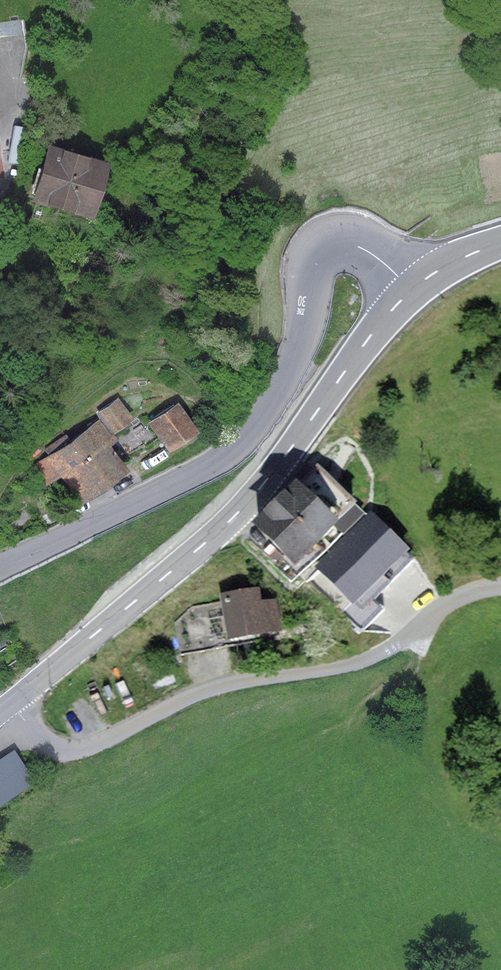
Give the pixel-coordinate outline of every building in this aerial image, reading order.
[(61,210),(78,154),(48,145),(31,201),(61,210)] [(91,219),(108,163),(78,154),(61,210),(91,219)] [(71,439),(105,488),(129,471),(111,446),(119,440),(114,433),(133,419),(117,398),(96,414),(100,419),(71,439)] [(178,403),(148,423),(168,453),(198,432),(178,403)] [(105,488),(71,439),(31,468),(45,488),(61,477),(81,505),(105,488)] [(281,506),(326,551),(347,530),(342,525),(360,506),(320,467),(281,506)] [(326,551),(281,506),(258,530),(303,574),(326,551)] [(413,554),(374,514),(318,567),(357,608),(413,554)] [(262,590),(222,598),(231,645),(284,635),(277,601),(264,603),(262,590)] [(13,750),(0,759),(0,805),(35,781),(13,750)]
